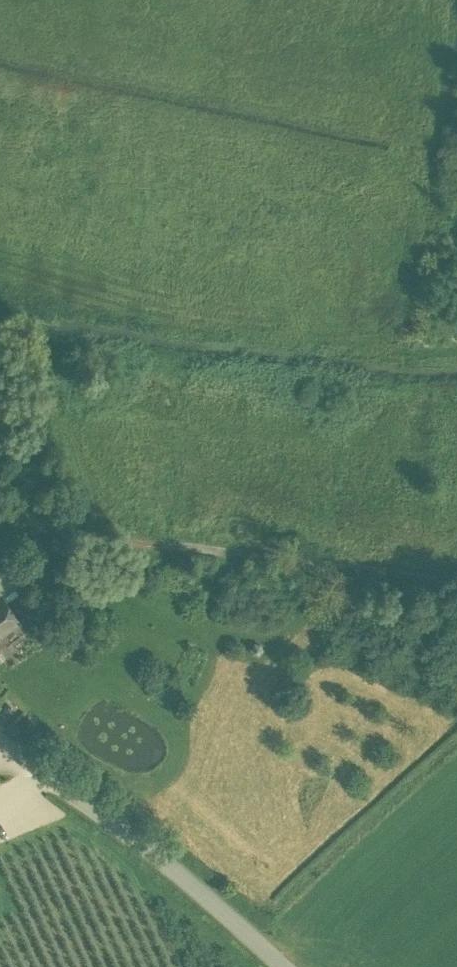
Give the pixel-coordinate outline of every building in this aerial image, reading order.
[(0,566),(0,586),(3,592),(16,585),(5,563),(0,566)] [(49,584),(50,574),(33,571),(31,581),(49,584)] [(19,623),(0,596),(0,637),(19,623)]
